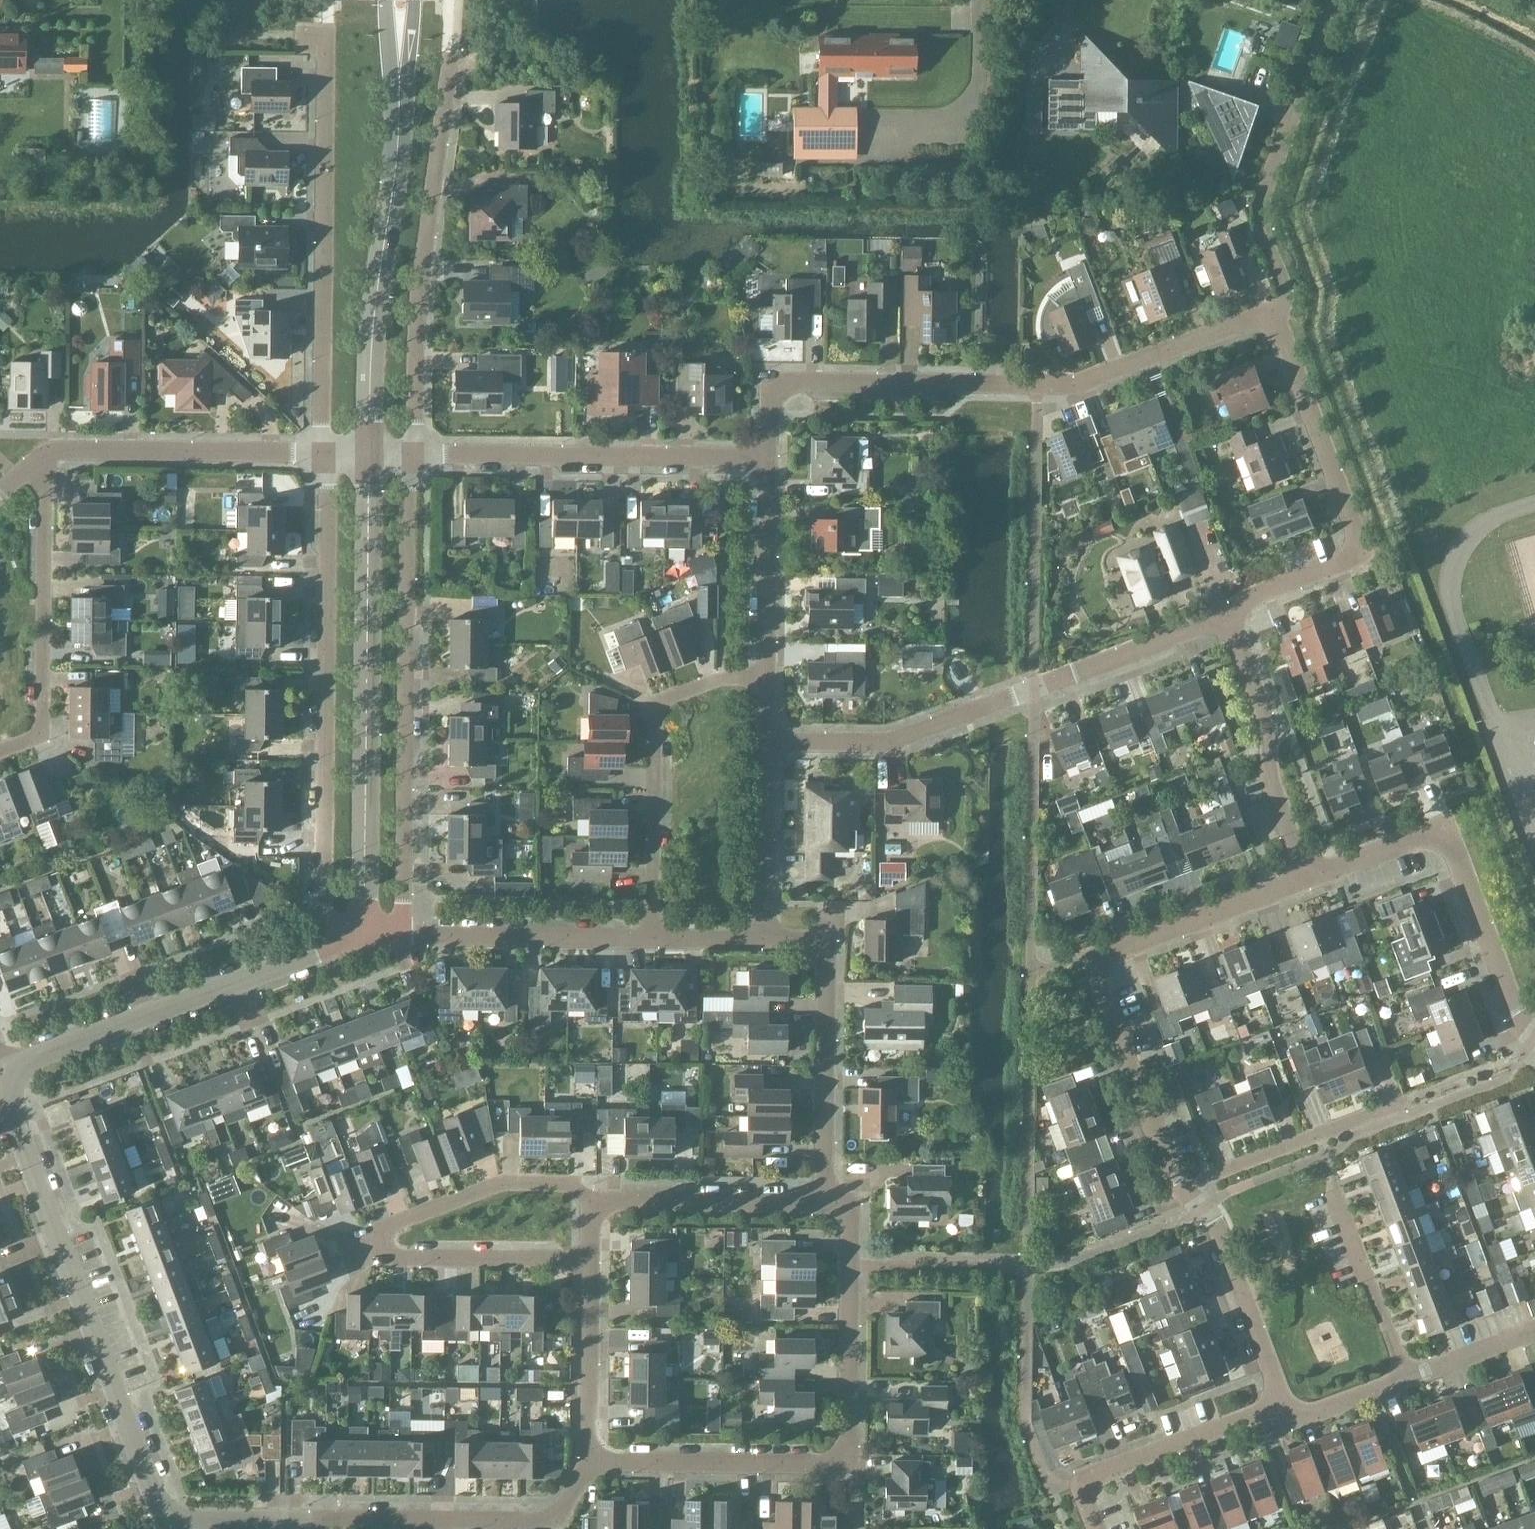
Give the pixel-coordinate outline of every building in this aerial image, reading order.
[(1293,49),(1301,27),(1282,21),(1274,42),(1293,49)] [(220,29),(220,39),(234,39),(234,29),(220,29)] [(3,31),(0,31),(0,71),(23,71),(23,31),(3,31)] [(1098,111),(1129,112),(1176,160),(1177,80),(1129,80),(1081,31),(1081,79),(1049,79),(1048,129),(1098,129),(1098,111)] [(836,108),(836,76),(913,76),(913,37),(819,36),(819,76),(817,76),(817,108),(793,108),(793,145),(855,145),(855,108),(836,108)] [(52,57),(52,72),(86,72),(86,57),(52,57)] [(251,94),(250,110),(287,110),(288,84),(275,84),(275,68),(240,67),(240,93),(251,94)] [(1240,162),(1260,105),(1203,85),(1199,95),(1230,159),(1240,162)] [(525,90),(525,104),(495,104),(494,122),(498,122),(498,148),(535,148),(535,122),(539,122),(539,112),(554,113),(554,90),(525,90)] [(256,152),(256,138),(228,138),(228,156),(228,176),(236,184),(244,184),(286,185),(287,152),(256,152)] [(43,172),(44,157),(25,157),(25,172),(43,172)] [(492,184),(492,200),(470,200),(470,238),(508,238),(509,218),(526,218),(526,184),(492,184)] [(254,229),(254,216),(219,215),(219,229),(222,232),(231,232),(231,238),(234,241),(238,241),(237,267),(286,267),(286,227),(270,227),(270,230),(254,229)] [(1234,258),(1248,253),(1238,226),(1218,234),(1223,245),(1200,253),(1204,264),(1196,267),(1196,270),(1201,284),(1203,287),(1212,284),(1216,296),(1245,286),(1234,258)] [(1144,301),(1152,321),(1185,309),(1169,267),(1182,262),(1173,236),(1146,246),(1154,269),(1122,281),(1132,305),(1144,301)] [(1100,306),(1089,276),(1084,262),(1067,268),(1070,277),(1065,279),(1061,281),(1058,284),(1056,286),(1053,289),(1051,290),(1048,294),(1045,298),(1043,302),(1041,306),(1040,310),(1038,315),(1038,319),(1037,324),(1037,328),(1037,333),(1038,337),(1039,340),(1057,336),(1064,354),(1097,341),(1086,311),(1100,306)] [(501,266),(501,282),(463,282),(462,318),(491,319),(491,323),(507,323),(508,291),(532,291),(533,266),(501,266)] [(953,293),(926,292),(926,276),(905,276),(905,312),(919,312),(919,340),(953,341),(953,293)] [(819,306),(819,279),(785,278),(785,295),(773,295),(773,339),(805,339),(805,306),(819,306)] [(893,308),(893,283),(868,282),(868,300),(848,300),(848,340),(878,340),(879,308),(893,308)] [(199,301),(216,308),(222,291),(205,284),(199,301)] [(287,351),(287,343),(285,340),(285,312),(262,312),(262,300),(234,299),(234,315),(252,316),(251,357),(284,357),(284,354),(287,351)] [(136,373),(136,341),(111,341),(111,360),(113,360),(113,364),(91,364),(91,377),(86,377),(86,394),(91,394),(91,408),(121,408),(121,373),(136,373)] [(793,367),(794,345),(760,344),(759,366),(793,367)] [(226,393),(236,381),(202,350),(197,356),(197,362),(160,361),(160,392),(176,392),(176,408),(207,409),(207,388),(214,388),(218,392),(226,393)] [(58,376),(58,352),(42,352),(42,363),(12,363),(11,407),(46,407),(46,376),(58,376)] [(656,403),(656,376),(642,375),(642,354),(630,353),(630,352),(624,352),(624,353),(598,353),(598,375),(588,375),(588,413),(625,413),(625,403),(642,403),(656,403)] [(520,382),(520,354),(488,354),(488,372),(455,371),(455,389),(452,392),(452,400),(455,403),(455,408),(480,408),(480,412),(500,412),(500,382),(520,382)] [(730,414),(730,374),(726,374),(718,366),(703,366),(703,363),(678,363),(678,406),(701,406),(701,414),(730,414)] [(1233,417),(1267,405),(1256,376),(1239,382),(1234,369),(1208,379),(1217,402),(1226,398),(1233,417)] [(1198,472),(1190,449),(1179,421),(1167,425),(1157,398),(1131,408),(1148,453),(1174,443),(1186,476),(1198,472)] [(1124,462),(1148,453),(1131,408),(1107,417),(1117,444),(1104,449),(1115,477),(1128,472),(1124,462)] [(1257,488),(1288,476),(1280,452),(1284,451),(1278,435),(1257,443),(1251,427),(1229,436),(1237,457),(1244,454),(1257,488)] [(1091,464),(1104,459),(1094,434),(1081,439),(1077,428),(1049,439),(1053,448),(1047,451),(1048,473),(1060,468),(1064,479),(1092,468),(1091,464)] [(857,469),(858,455),(866,455),(867,440),(858,440),(858,437),(811,436),(810,482),(832,483),(839,494),(867,494),(868,470),(857,469)] [(1178,496),(1188,524),(1211,516),(1200,488),(1178,496)] [(72,528),(108,528),(108,513),(120,513),(120,492),(95,492),(95,504),(72,504),(72,528)] [(247,530),(283,530),(283,505),(261,505),(261,493),(236,492),(236,506),(247,506),(247,530)] [(1275,539),(1313,525),(1303,500),(1278,510),(1273,498),(1249,507),(1257,529),(1270,524),(1275,539)] [(487,535),(488,499),(463,499),(463,521),(451,520),(450,546),(464,546),(464,535),(487,535)] [(524,521),(512,521),(513,500),(488,499),(487,535),(511,536),(511,546),(524,546),(524,521)] [(575,536),(576,500),(551,500),(551,521),(538,521),(538,547),(552,547),(552,536),(575,536)] [(613,522),(600,522),(600,501),(576,500),(575,536),(599,537),(599,547),(612,547),(613,522)] [(664,537),(664,501),(639,501),(639,522),(627,522),(626,547),(640,548),(640,537),(664,537)] [(701,523),(688,523),(688,502),(664,501),(664,537),(687,538),(687,548),(700,548),(701,523)] [(877,507),(841,507),(841,520),(813,520),(812,550),(817,550),(817,557),(818,558),(818,550),(841,550),(841,553),(839,553),(839,554),(858,554),(858,553),(852,553),(852,550),(869,551),(869,549),(869,529),(876,529),(877,529),(877,507)] [(1142,604),(1143,604),(1169,595),(1161,574),(1171,571),(1174,578),(1193,572),(1175,525),(1157,532),(1161,545),(1151,549),(1150,546),(1120,557),(1133,593),(1137,591),(1142,604)] [(107,543),(108,528),(72,528),(71,551),(94,552),(94,564),(119,564),(119,544),(107,543)] [(282,555),(283,530),(247,530),(246,553),(236,553),(235,566),(261,567),(261,554),(282,555)] [(835,578),(834,593),(808,593),(808,623),(850,624),(851,594),(864,594),(865,578),(835,578)] [(260,597),(260,585),(235,584),(235,598),(246,598),(246,621),(282,622),(282,597),(260,597)] [(71,620),(109,620),(109,608),(123,608),(123,585),(99,585),(99,597),(71,597),(71,620)] [(715,617),(715,586),(697,586),(697,617),(715,617)] [(1355,620),(1362,641),(1365,648),(1402,635),(1388,597),(1374,602),(1370,593),(1359,598),(1366,616),(1355,620)] [(685,636),(698,631),(687,602),(662,612),(662,613),(651,618),(656,632),(655,632),(669,667),(693,658),(685,636)] [(485,644),(486,620),(496,620),(496,607),(471,607),(471,619),(450,619),(449,643),(485,644)] [(1362,641),(1355,620),(1353,617),(1342,621),(1340,615),(1324,621),(1321,612),(1312,615),(1329,661),(1354,652),(1351,645),(1362,641)] [(1335,678),(1329,661),(1312,615),(1302,619),(1306,628),(1290,634),(1292,640),(1281,644),(1293,675),(1316,667),(1321,683),(1335,678)] [(109,632),(109,620),(71,620),(70,643),(115,643),(115,655),(125,656),(125,633),(109,632)] [(281,646),(282,622),(246,621),(245,645),(235,645),(234,658),(260,659),(260,646),(281,646)] [(655,632),(643,637),(637,621),(612,630),(623,659),(636,655),(644,676),(669,667),(655,632)] [(485,667),(485,644),(449,643),(449,668),(471,668),(470,680),(495,681),(496,667),(485,667)] [(849,696),(849,667),(863,667),(863,652),(833,651),(833,666),(807,666),(807,692),(836,693),(836,695),(849,696)] [(107,688),(126,688),(126,672),(94,672),(94,687),(70,687),(70,712),(107,712),(107,688)] [(245,713),(281,714),(281,689),(259,689),(260,677),(234,676),(234,690),(245,690),(245,713)] [(1225,720),(1216,697),(1205,701),(1197,679),(1172,689),(1185,722),(1199,717),(1204,728),(1225,720)] [(1161,731),(1185,722),(1172,689),(1148,698),(1156,720),(1145,724),(1149,735),(1156,754),(1168,749),(1161,731)] [(614,711),(617,699),(588,692),(588,740),(588,741),(621,741),(621,742),(625,742),(626,716),(610,716),(610,711),(614,711)] [(448,740),(484,741),(490,741),(490,726),(500,727),(501,704),(470,704),(470,716),(449,716),(448,740)] [(1126,706),(1101,715),(1106,729),(1104,732),(1106,736),(1109,737),(1113,749),(1114,749),(1116,756),(1129,751),(1126,744),(1149,735),(1145,724),(1141,713),(1130,717),(1126,706)] [(121,712),(107,712),(70,712),(69,736),(94,736),(93,761),(121,761),(121,712)] [(280,739),(281,714),(245,713),(244,737),(234,737),(234,750),(259,751),(259,738),(280,739)] [(1077,724),(1052,734),(1057,747),(1056,750),(1057,754),(1060,755),(1065,767),(1076,763),(1079,770),(1091,765),(1091,766),(1103,761),(1092,731),(1081,736),(1077,724)] [(1403,737),(1417,774),(1428,770),(1432,779),(1443,775),(1442,770),(1456,765),(1443,732),(1426,739),(1423,730),(1403,737)] [(1405,779),(1417,774),(1403,737),(1383,745),(1386,754),(1369,760),(1381,793),(1395,788),(1397,792),(1408,788),(1405,779)] [(484,764),(484,741),(448,740),(448,765),(469,765),(469,778),(494,778),(495,764),(484,764)] [(588,741),(588,740),(584,740),(583,757),(567,757),(566,780),(597,780),(597,766),(621,766),(621,742),(621,741),(588,741)] [(1358,796),(1370,792),(1356,755),(1336,762),(1339,771),(1322,778),(1334,811),(1348,805),(1350,810),(1361,806),(1358,796)] [(15,774),(29,812),(43,807),(48,821),(71,812),(60,780),(47,785),(39,765),(15,774)] [(258,781),(259,769),(233,768),(233,782),(244,782),(244,805),(280,806),(280,781),(258,781)] [(29,812),(15,774),(0,780),(0,841),(21,833),(16,817),(29,812)] [(900,813),(908,813),(908,820),(938,820),(938,780),(908,780),(908,794),(900,794),(900,792),(885,791),(885,819),(900,820),(900,813)] [(854,849),(856,792),(837,792),(838,784),(818,784),(818,787),(806,787),(805,879),(831,879),(831,848),(854,849)] [(513,797),(514,822),(537,822),(536,797),(513,797)] [(602,810),(602,798),(572,798),(572,819),(588,819),(588,837),(624,837),(625,810),(602,810)] [(494,815),(494,802),(469,801),(469,814),(447,814),(447,838),(483,839),(483,825),(489,825),(493,821),(493,815),(494,815)] [(1233,829),(1245,824),(1236,802),(1211,811),(1215,822),(1205,826),(1217,860),(1241,851),(1233,829)] [(279,830),(280,806),(244,805),(243,829),(233,829),(233,842),(258,842),(258,830),(279,830)] [(1181,835),(1177,824),(1170,808),(1160,812),(1166,828),(1165,829),(1166,832),(1173,851),(1185,847),(1193,869),(1217,860),(1205,826),(1181,835)] [(160,833),(164,844),(175,840),(170,829),(160,833)] [(1162,855),(1173,851),(1166,832),(1141,841),(1144,849),(1133,853),(1146,886),(1170,877),(1162,855)] [(140,840),(144,852),(155,848),(150,836),(140,840)] [(572,852),(571,877),(601,877),(609,877),(609,864),(624,864),(624,837),(588,837),(588,852),(572,852)] [(483,862),(483,839),(447,838),(447,863),(468,863),(468,875),(493,876),(494,862),(483,862)] [(130,857),(144,852),(140,840),(126,846),(130,857)] [(1093,855),(1094,855),(1091,849),(1058,862),(1059,866),(1051,884),(1063,917),(1088,908),(1086,904),(1090,902),(1091,890),(1105,884),(1102,877),(1101,878),(1093,855)] [(1146,886),(1133,853),(1110,862),(1105,851),(1094,855),(1093,855),(1101,878),(1102,877),(1113,873),(1122,895),(1146,886)] [(249,894),(239,868),(230,861),(218,866),(220,870),(200,877),(213,913),(234,906),(232,900),(249,894)] [(902,862),(878,862),(878,882),(890,882),(890,876),(902,876),(902,862)] [(40,890),(50,887),(46,875),(36,879),(40,890)] [(193,921),(213,913),(200,877),(180,885),(193,921)] [(30,894),(40,890),(36,879),(25,883),(30,894)] [(173,928),(193,921),(180,885),(160,893),(173,928)] [(2,909),(14,905),(8,890),(0,893),(0,903),(2,909)] [(153,936),(173,928),(160,893),(139,900),(153,936)] [(1406,936),(1440,924),(1431,900),(1408,908),(1403,895),(1377,905),(1382,918),(1397,913),(1406,936)] [(153,936),(139,900),(119,908),(116,900),(104,904),(116,934),(127,930),(132,944),(153,936)] [(105,938),(116,934),(104,904),(93,908),(96,916),(76,924),(89,960),(110,952),(105,938)] [(922,934),(923,906),(895,906),(894,920),(864,920),(864,960),(900,960),(900,934),(922,934)] [(1310,921),(1327,964),(1341,959),(1344,967),(1363,960),(1354,935),(1343,939),(1333,912),(1310,921)] [(69,967),(55,931),(51,921),(31,928),(35,939),(49,975),(69,967)] [(1312,970),(1327,964),(1310,921),(1288,929),(1298,956),(1287,960),(1296,985),(1315,978),(1312,970)] [(69,967),(89,960),(76,924),(55,931),(69,967)] [(1440,924),(1406,936),(1415,960),(1400,966),(1405,979),(1431,970),(1426,957),(1449,948),(1440,924)] [(15,946),(10,933),(0,936),(0,970),(8,990),(28,983),(15,946)] [(1296,985),(1287,960),(1276,964),(1266,937),(1244,946),(1260,989),(1275,984),(1277,992),(1296,985)] [(28,983),(49,975),(35,939),(15,946),(28,983)] [(1245,995),(1260,989),(1244,946),(1221,954),(1231,981),(1220,985),(1229,1010),(1248,1003),(1245,995)] [(1229,1010),(1220,985),(1209,989),(1199,962),(1177,971),(1193,1015),(1208,1009),(1212,1021),(1231,1014),(1229,1010)] [(785,998),(786,971),(769,971),(769,967),(750,967),(750,971),(747,971),(747,986),(733,986),(732,1011),(766,1011),(766,998),(785,998)] [(477,1008),(478,968),(451,968),(451,989),(436,989),(435,1019),(460,1020),(460,1008),(477,1008)] [(516,990),(504,990),(504,968),(478,968),(477,1008),(503,1008),(503,1020),(516,1020),(516,990)] [(567,1009),(567,969),(540,968),(540,990),(528,990),(528,1020),(549,1021),(549,1009),(567,1009)] [(606,991),(594,991),(594,969),(567,969),(567,1009),(584,1009),(584,1021),(605,1021),(606,991)] [(656,1010),(657,970),(630,970),(630,991),(618,991),(617,1021),(639,1022),(639,1010),(656,1010)] [(695,992),(683,992),(684,970),(657,970),(656,1010),(674,1010),(673,1022),(695,1022),(695,992)] [(1178,1020),(1193,1015),(1177,971),(1154,979),(1164,1006),(1153,1010),(1164,1039),(1183,1032),(1178,1020)] [(929,1020),(930,986),(893,986),(893,1000),(881,1000),(881,1009),(863,1009),(863,1047),(921,1048),(921,1020),(929,1020)] [(1438,1028),(1474,1015),(1465,990),(1440,1000),(1435,987),(1407,997),(1416,1021),(1433,1014),(1438,1028)] [(427,1015),(416,1019),(407,995),(398,998),(395,1004),(386,1008),(399,1040),(421,1032),(425,1044),(437,1040),(427,1015)] [(378,1048),(399,1040),(386,1008),(375,1012),(374,1011),(370,1009),(363,1011),(378,1048)] [(356,1056),(378,1048),(363,1011),(357,1013),(355,1018),(356,1019),(344,1024),(356,1056)] [(766,1025),(766,1011),(732,1011),(732,1036),(746,1036),(746,1051),(785,1052),(785,1025),(766,1025)] [(1474,1015),(1438,1028),(1443,1042),(1426,1048),(1435,1072),(1463,1061),(1458,1048),(1483,1039),(1474,1015)] [(335,1064),(356,1056),(344,1024),(332,1028),(331,1027),(327,1025),(321,1027),(335,1064)] [(313,1073),(335,1064),(321,1027),(314,1029),(312,1034),(313,1035),(301,1040),(313,1073)] [(1353,1032),(1328,1041),(1334,1057),(1334,1056),(1348,1092),(1372,1083),(1363,1059),(1376,1054),(1366,1027),(1353,1032)] [(313,1073),(301,1040),(292,1043),(286,1040),(277,1043),(286,1068),(275,1072),(284,1097),(317,1085),(313,1073)] [(697,1060),(696,1043),(677,1043),(677,1061),(697,1060)] [(1302,1043),(1288,1048),(1301,1082),(1314,1077),(1324,1102),(1348,1092),(1334,1056),(1334,1057),(1323,1061),(1318,1049),(1306,1054),(1302,1043)] [(280,1103),(271,1079),(260,1083),(251,1058),(242,1062),(239,1068),(230,1071),(243,1104),(264,1096),(269,1108),(280,1103)] [(1184,1064),(1173,1068),(1180,1087),(1191,1082),(1184,1064)] [(1238,1096),(1251,1129),(1275,1120),(1266,1098),(1280,1093),(1270,1066),(1246,1075),(1252,1090),(1238,1096)] [(724,1084),(725,1069),(702,1067),(701,1083),(724,1084)] [(221,1112),(243,1104),(230,1071),(218,1076),(218,1074),(214,1072),(207,1075),(221,1112)] [(392,1088),(400,1084),(396,1072),(388,1076),(392,1088)] [(760,1089),(761,1074),(734,1074),(734,1099),(747,1099),(747,1115),(787,1116),(787,1089),(760,1089)] [(209,1116),(221,1112),(207,1075),(201,1077),(199,1081),(199,1083),(188,1087),(200,1120),(205,1132),(214,1128),(209,1116)] [(1060,1122),(1096,1109),(1087,1084),(1077,1088),(1072,1075),(1042,1086),(1047,1100),(1051,1098),(1060,1122)] [(385,1090),(392,1088),(388,1076),(380,1079),(385,1090)] [(917,1101),(917,1077),(877,1076),(877,1088),(863,1088),(862,1136),(892,1136),(893,1100),(917,1101)] [(1251,1129),(1238,1096),(1224,1101),(1218,1086),(1195,1095),(1207,1127),(1220,1122),(1226,1138),(1251,1129)] [(178,1128),(200,1120),(188,1087),(179,1091),(173,1088),(164,1091),(173,1115),(162,1120),(171,1144),(183,1140),(178,1128)] [(349,1104),(357,1101),(353,1089),(345,1092),(349,1104)] [(341,1107),(349,1104),(345,1092),(337,1095),(341,1107)] [(1491,1131),(1533,1115),(1525,1095),(1484,1110),(1491,1131)] [(121,1102),(93,1112),(88,1099),(68,1106),(81,1141),(128,1123),(121,1102)] [(144,1117),(153,1114),(149,1102),(140,1105),(144,1117)] [(544,1117),(544,1154),(569,1155),(569,1131),(581,1131),(581,1102),(556,1102),(556,1117),(544,1117)] [(673,1128),(685,1128),(685,1103),(660,1103),(660,1118),(648,1118),(648,1155),(673,1156),(673,1128)] [(544,1154),(544,1117),(519,1117),(519,1107),(507,1107),(507,1132),(519,1133),(519,1154),(544,1154)] [(648,1118),(635,1118),(635,1108),(607,1108),(607,1133),(623,1133),(623,1155),(648,1155),(648,1118)] [(1070,1161),(1100,1150),(1095,1137),(1105,1133),(1096,1109),(1060,1122),(1069,1146),(1065,1147),(1070,1161)] [(435,1136),(448,1172),(471,1163),(463,1143),(478,1138),(468,1111),(444,1120),(447,1131),(435,1136)] [(149,1129),(157,1125),(153,1114),(144,1117),(149,1129)] [(787,1142),(787,1116),(747,1115),(747,1131),(723,1131),(723,1156),(760,1156),(760,1142),(787,1142)] [(1533,1115),(1491,1131),(1499,1151),(1534,1137),(1534,1121),(1533,1115)] [(310,1148),(329,1144),(330,1145),(350,1140),(346,1120),(306,1130),(310,1148)] [(361,1163),(349,1168),(362,1204),(384,1195),(379,1181),(390,1177),(388,1171),(378,1146),(383,1144),(375,1122),(357,1137),(362,1151),(358,1152),(361,1163)] [(1449,1146),(1461,1142),(1454,1122),(1442,1126),(1449,1146)] [(122,1148),(115,1128),(129,1123),(128,1123),(81,1141),(88,1161),(122,1148)] [(448,1172),(435,1136),(421,1140),(418,1130),(397,1138),(407,1164),(418,1160),(426,1180),(448,1172)] [(605,1137),(605,1159),(622,1158),(621,1136),(605,1137)] [(1499,1151),(1506,1170),(1534,1160),(1534,1137),(1499,1151)] [(160,1157),(168,1154),(164,1142),(155,1145),(160,1157)] [(1449,1146),(1452,1154),(1464,1150),(1461,1142),(1449,1146)] [(1391,1145),(1360,1156),(1369,1179),(1400,1168),(1401,1172),(1412,1168),(1409,1160),(1421,1156),(1422,1159),(1429,1156),(1425,1146),(1395,1157),(1391,1145)] [(240,1162),(248,1159),(243,1147),(235,1150),(240,1162)] [(96,1181),(130,1168),(122,1148),(88,1161),(96,1181)] [(232,1165),(240,1162),(235,1150),(227,1153),(232,1165)] [(1088,1197),(1124,1183),(1115,1159),(1105,1163),(1100,1150),(1070,1161),(1075,1174),(1079,1173),(1088,1197)] [(168,1154),(160,1157),(164,1169),(173,1166),(168,1154)] [(362,1204),(349,1168),(345,1156),(344,1157),(344,1158),(311,1170),(321,1196),(332,1192),(339,1212),(362,1204)] [(1400,1168),(1369,1179),(1377,1202),(1408,1190),(1403,1177),(1425,1169),(1422,1159),(1421,1156),(1409,1160),(1412,1168),(1401,1172),(1400,1168)] [(1534,1182),(1534,1160),(1506,1170),(1509,1180),(1520,1176),(1524,1186),(1534,1182)] [(1055,1171),(1061,1185),(1077,1180),(1071,1165),(1055,1171)] [(130,1168),(96,1181),(104,1202),(138,1189),(130,1168)] [(1464,1186),(1476,1181),(1473,1173),(1461,1178),(1464,1186)] [(947,1203),(948,1177),(907,1176),(907,1189),(890,1189),(889,1218),(928,1218),(928,1203),(947,1203)] [(1464,1186),(1467,1194),(1479,1189),(1476,1181),(1464,1186)] [(1534,1205),(1534,1182),(1524,1186),(1513,1190),(1520,1210),(1532,1206),(1534,1205)] [(1098,1236),(1128,1225),(1123,1212),(1133,1208),(1124,1183),(1088,1197),(1097,1221),(1093,1222),(1098,1236)] [(201,1205),(210,1202),(205,1190),(197,1194),(201,1205)] [(1426,1204),(1415,1208),(1408,1190),(1377,1202),(1385,1224),(1416,1212),(1418,1216),(1429,1212),(1426,1204)] [(132,1231),(166,1219),(159,1198),(124,1210),(132,1231)] [(1426,1204),(1429,1212),(1440,1208),(1437,1200),(1426,1204)] [(206,1217),(214,1214),(210,1202),(201,1205),(206,1217)] [(1424,1235),(1418,1216),(1416,1212),(1385,1224),(1394,1246),(1424,1235)] [(1479,1225),(1491,1221),(1488,1213),(1476,1217),(1479,1225)] [(140,1252),(174,1239),(166,1219),(132,1231),(140,1252)] [(1479,1225),(1482,1234),(1494,1229),(1491,1221),(1479,1225)] [(284,1271),(320,1258),(312,1235),(292,1243),(288,1232),(261,1242),(266,1254),(276,1250),(284,1271)] [(211,1248),(220,1245),(215,1233),(206,1236),(211,1248)] [(1443,1249),(1431,1253),(1424,1235),(1394,1246),(1402,1268),(1433,1257),(1434,1261),(1445,1257),(1443,1249)] [(629,1277),(664,1277),(664,1261),(679,1261),(679,1238),(656,1238),(656,1251),(629,1251),(629,1254),(625,1258),(625,1270),(629,1274),(629,1277)] [(148,1272),(182,1259),(174,1239),(140,1252),(148,1272)] [(774,1279),(813,1280),(813,1254),(794,1253),(794,1240),(760,1239),(760,1264),(774,1264),(774,1279)] [(1506,1261),(1503,1253),(1499,1241),(1487,1246),(1491,1257),(1494,1265),(1506,1261)] [(215,1260),(224,1257),(220,1245),(211,1248),(215,1260)] [(1443,1249),(1445,1257),(1457,1252),(1454,1245),(1443,1249)] [(1159,1291),(1192,1278),(1183,1254),(1172,1258),(1169,1248),(1143,1258),(1147,1268),(1150,1267),(1159,1291)] [(1441,1279),(1434,1261),(1433,1257),(1402,1268),(1410,1291),(1441,1279)] [(320,1258),(284,1271),(289,1284),(279,1288),(286,1309),(313,1299),(309,1288),(329,1280),(320,1258)] [(155,1292),(189,1279),(182,1259),(148,1272),(155,1292)] [(1494,1265),(1497,1273),(1509,1269),(1506,1261),(1494,1265)] [(14,1292),(6,1271),(0,1274),(0,1297),(14,1292)] [(226,1288),(235,1285),(230,1273),(222,1277),(226,1288)] [(189,1279),(155,1292),(163,1312),(197,1299),(202,1297),(194,1277),(189,1279)] [(664,1292),(664,1277),(629,1277),(629,1303),(655,1303),(655,1316),(678,1316),(678,1293),(664,1292)] [(1067,1294),(1076,1290),(1071,1277),(1062,1281),(1067,1294)] [(1158,1330),(1183,1321),(1179,1311),(1202,1303),(1192,1278),(1159,1291),(1163,1302),(1160,1303),(1152,1316),(1158,1330)] [(1502,1285),(1509,1304),(1528,1297),(1521,1278),(1502,1285)] [(812,1306),(813,1280),(774,1279),(774,1294),(760,1294),(759,1318),(793,1319),(793,1305),(812,1306)] [(1459,1293),(1448,1298),(1441,1279),(1410,1291),(1419,1313),(1449,1302),(1451,1305),(1462,1301),(1459,1293)] [(230,1300),(239,1297),(235,1285),(226,1288),(230,1300)] [(1484,1315),(1503,1308),(1495,1285),(1476,1292),(1484,1315)] [(1459,1293),(1462,1301),(1473,1297),(1470,1289),(1459,1293)] [(0,1297),(0,1321),(22,1313),(14,1292),(0,1297)] [(499,1295),(498,1295),(497,1293),(488,1293),(486,1295),(478,1295),(478,1328),(488,1328),(488,1340),(499,1340),(499,1295)] [(368,1327),(368,1294),(347,1294),(346,1313),(334,1313),(334,1339),(369,1339),(369,1327),(368,1327)] [(389,1339),(390,1294),(368,1294),(368,1327),(369,1327),(379,1327),(379,1339),(389,1339)] [(410,1327),(411,1295),(390,1294),(389,1339),(389,1349),(400,1349),(400,1327),(410,1327)] [(444,1340),(444,1314),(432,1314),(433,1295),(411,1295),(410,1327),(421,1328),(421,1339),(444,1340)] [(478,1328),(478,1295),(456,1295),(456,1314),(444,1314),(444,1340),(467,1340),(467,1328),(478,1328)] [(520,1329),(520,1296),(499,1295),(499,1340),(499,1350),(509,1350),(509,1328),(520,1329)] [(520,1341),(531,1341),(531,1351),(542,1351),(542,1296),(520,1296),(520,1329),(520,1341)] [(170,1332),(204,1320),(197,1299),(163,1312),(170,1332)] [(939,1323),(939,1301),(905,1300),(905,1314),(887,1314),(886,1354),(926,1354),(927,1322),(939,1323)] [(1458,1324),(1451,1305),(1449,1302),(1419,1313),(1427,1336),(1458,1324)] [(241,1329),(250,1326),(245,1314),(237,1317),(241,1329)] [(178,1353),(212,1340),(204,1320),(170,1332),(178,1353)] [(1176,1363),(1218,1346),(1209,1322),(1187,1331),(1183,1321),(1158,1330),(1161,1340),(1162,1340),(1164,1346),(1171,1349),(1176,1363)] [(250,1326),(241,1329),(245,1341),(254,1338),(250,1326)] [(759,1378),(792,1379),(792,1365),(812,1366),(812,1339),(773,1339),(773,1354),(759,1354),(759,1378)] [(212,1340),(178,1353),(186,1374),(220,1361),(212,1340)] [(628,1378),(663,1379),(663,1363),(678,1363),(678,1340),(655,1340),(655,1353),(628,1352),(628,1378)] [(1183,1399),(1209,1389),(1205,1379),(1227,1371),(1218,1346),(1176,1363),(1181,1376),(1177,1380),(1183,1399)] [(43,1381),(35,1358),(13,1366),(8,1354),(0,1357),(0,1380),(3,1379),(9,1395),(13,1393),(43,1381)] [(1105,1389),(1107,1395),(1115,1417),(1137,1409),(1123,1371),(1111,1376),(1105,1360),(1096,1364),(1094,1357),(1082,1362),(1085,1369),(1095,1393),(1105,1389)] [(261,1382),(269,1379),(265,1367),(256,1370),(261,1382)] [(486,1367),(486,1381),(498,1381),(498,1367),(486,1367)] [(1096,1395),(1095,1393),(1085,1369),(1074,1373),(1076,1379),(1073,1381),(1069,1391),(1072,1399),(1062,1403),(1075,1440),(1097,1432),(1084,1399),(1096,1395)] [(539,1382),(540,1370),(515,1370),(515,1382),(539,1382)] [(1525,1385),(1520,1372),(1498,1380),(1512,1418),(1511,1418),(1515,1427),(1534,1420),(1534,1381),(1525,1385)] [(216,1399),(216,1397),(226,1393),(218,1374),(174,1390),(182,1411),(216,1399)] [(628,1378),(627,1404),(654,1405),(654,1429),(677,1430),(677,1395),(663,1394),(663,1379),(628,1378)] [(792,1392),(792,1379),(759,1378),(758,1403),(773,1403),(773,1419),(811,1419),(811,1392),(792,1392)] [(274,1391),(272,1385),(269,1379),(261,1382),(265,1394),(274,1391)] [(43,1381),(13,1393),(18,1406),(3,1412),(11,1435),(39,1424),(34,1412),(56,1404),(47,1380),(43,1381)] [(1490,1426),(1511,1418),(1512,1418),(1498,1380),(1476,1389),(1483,1407),(1471,1412),(1477,1429),(1489,1424),(1490,1426)] [(889,1432),(926,1433),(926,1416),(930,1412),(945,1412),(945,1387),(920,1386),(920,1401),(886,1400),(886,1424),(889,1428),(889,1432)] [(541,1388),(515,1388),(515,1400),(541,1400),(541,1388)] [(264,1395),(266,1405),(283,1402),(281,1392),(264,1395)] [(1075,1440),(1062,1403),(1041,1410),(1037,1398),(1032,1400),(1032,1418),(1042,1414),(1054,1448),(1075,1440)] [(1477,1429),(1471,1412),(1459,1416),(1452,1398),(1430,1406),(1444,1443),(1466,1435),(1465,1433),(1477,1429)] [(190,1431),(224,1419),(224,1418),(216,1399),(182,1411),(190,1431)] [(1431,1448),(1444,1443),(1430,1406),(1408,1414),(1413,1427),(1401,1432),(1409,1454),(1414,1467),(1431,1461),(1434,1458),(1431,1448)] [(224,1419),(190,1431),(197,1452),(246,1434),(239,1413),(224,1418),(224,1419)] [(324,1474),(325,1441),(325,1426),(314,1426),(314,1419),(291,1419),(291,1455),(303,1455),(302,1473),(324,1474)] [(399,1427),(399,1420),(388,1420),(388,1430),(388,1474),(409,1475),(410,1430),(409,1427),(399,1427)] [(476,1475),(476,1442),(466,1442),(466,1420),(443,1420),(443,1430),(443,1456),(455,1456),(454,1475),(476,1475)] [(1345,1447),(1356,1480),(1388,1467),(1370,1420),(1351,1427),(1357,1442),(1345,1447)] [(271,1434),(280,1434),(280,1421),(271,1421),(271,1434)] [(519,1443),(519,1476),(540,1476),(541,1421),(530,1421),(529,1443),(519,1443)] [(367,1441),(367,1426),(346,1426),(346,1429),(345,1474),(367,1474),(367,1441)] [(345,1474),(346,1429),(335,1429),(335,1441),(325,1441),(324,1474),(345,1474)] [(388,1474),(388,1430),(378,1429),(378,1441),(367,1441),(367,1474),(388,1474)] [(410,1430),(409,1475),(431,1475),(431,1456),(443,1456),(443,1430),(410,1430)] [(498,1431),(487,1431),(477,1431),(476,1442),(476,1475),(497,1475),(498,1431)] [(519,1476),(519,1443),(508,1443),(508,1431),(498,1431),(497,1475),(519,1476)] [(1356,1480),(1345,1447),(1339,1431),(1320,1438),(1326,1454),(1313,1458),(1325,1491),(1356,1480)] [(280,1434),(271,1434),(246,1434),(197,1452),(205,1473),(253,1455),(250,1446),(260,1446),(260,1456),(261,1458),(262,1459),(262,1464),(265,1464),(265,1461),(280,1461),(280,1434)] [(1325,1491),(1313,1458),(1307,1443),(1288,1450),(1294,1466),(1281,1471),(1293,1503),(1325,1491)] [(38,1495),(79,1478),(71,1455),(49,1463),(45,1452),(21,1461),(34,1496),(28,1499),(38,1495)] [(934,1479),(928,1479),(929,1461),(891,1460),(891,1478),(885,1478),(885,1508),(924,1509),(924,1508),(934,1508),(934,1479)] [(1235,1488),(1247,1520),(1279,1508),(1261,1460),(1242,1468),(1248,1483),(1235,1488)] [(1518,1467),(1523,1481),(1534,1477),(1534,1460),(1518,1467)] [(1500,1489),(1518,1483),(1513,1470),(1495,1476),(1500,1489)] [(1235,1488),(1230,1472),(1210,1479),(1216,1495),(1204,1499),(1203,1500),(1214,1528),(1224,1528),(1247,1520),(1235,1488)] [(79,1478),(38,1495),(51,1528),(75,1519),(71,1508),(92,1500),(83,1476),(79,1478)] [(1484,1495),(1500,1489),(1495,1476),(1479,1482),(1484,1495)] [(266,1495),(266,1479),(248,1480),(248,1495),(266,1495)] [(1204,1499),(1198,1484),(1179,1491),(1185,1506),(1172,1511),(1179,1528),(1214,1528),(1203,1500),(1204,1499)] [(1454,1504),(1472,1498),(1468,1486),(1450,1492),(1454,1504)] [(1425,1514),(1454,1504),(1450,1492),(1421,1502),(1425,1514)] [(1134,1508),(1140,1523),(1142,1528),(1179,1528),(1172,1511),(1167,1496),(1147,1503),(1134,1508)] [(623,1500),(598,1499),(598,1520),(582,1520),(581,1528),(622,1528),(623,1504),(623,1500)] [(711,1500),(685,1500),(685,1519),(672,1519),(672,1528),(711,1528),(711,1500)] [(711,1528),(749,1528),(749,1520),(737,1520),(737,1501),(711,1500),(711,1528)] [(799,1501),(775,1501),(775,1522),(763,1522),(763,1528),(799,1528),(799,1501)] [(799,1528),(834,1528),(834,1523),(834,1513),(822,1513),(823,1501),(799,1501),(799,1528)] [(622,1528),(647,1528),(648,1504),(623,1504),(622,1528)] [(1534,1512),(1512,1520),(1515,1528),(1534,1528),(1534,1514),(1534,1512)] [(1512,1520),(1489,1528),(1515,1528),(1512,1520)]
